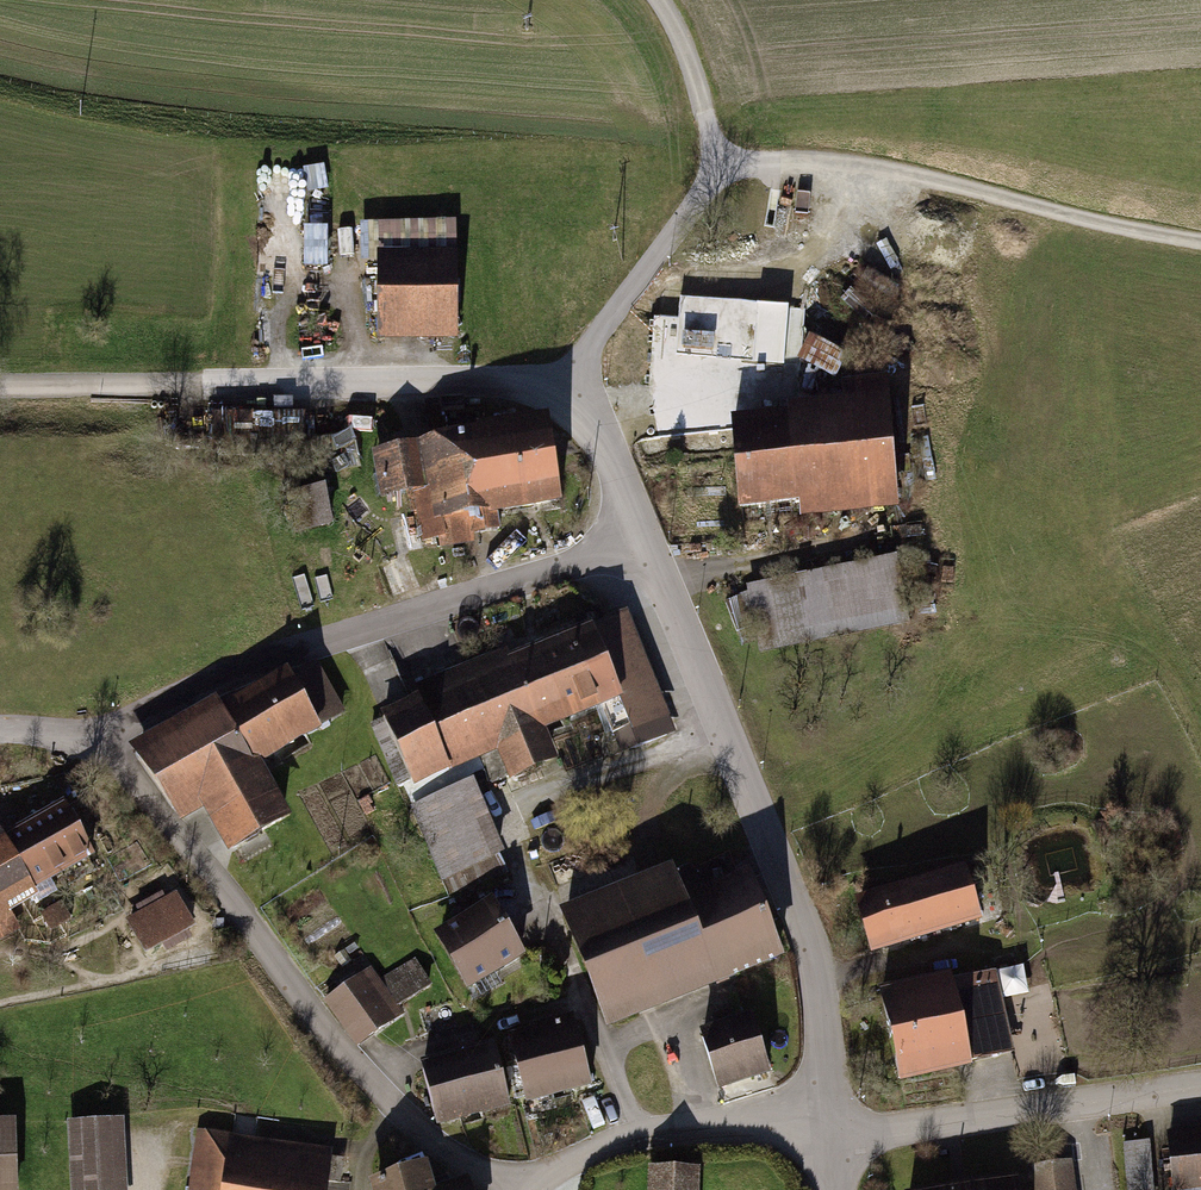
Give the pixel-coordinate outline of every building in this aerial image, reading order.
[(382,230),(382,255),(436,254),(436,230),(382,230)] [(382,255),(382,319),(451,319),(451,254),(436,254),(382,255)] [(761,358),(762,306),(696,305),(695,357),(761,358)] [(739,506),(895,493),(886,384),(844,388),(846,418),(791,422),(790,415),(781,416),(781,424),(733,428),(739,506)] [(303,417),(216,417),(216,446),(303,446),(303,417)] [(497,510),(559,501),(547,428),(490,435),(489,429),(480,430),(480,437),(377,452),(384,494),(414,490),(421,540),(497,529),(497,510)] [(317,441),(325,473),(360,465),(352,433),(317,441)] [(294,529),(324,526),(321,489),(290,492),(294,529)] [(890,568),(750,595),(760,650),(901,623),(890,568)] [(740,597),(725,603),(736,631),(751,626),(740,597)] [(620,620),(591,632),(604,665),(617,696),(600,703),(612,734),(613,733),(621,753),(666,735),(620,620)] [(485,676),(383,719),(410,782),(478,754),(490,784),(549,759),(537,730),(600,703),(617,696),(604,665),(591,632),(542,652),(485,676)] [(202,792),(232,847),(281,819),(251,764),(341,714),(312,665),(289,678),(288,676),(139,759),(173,808),(202,792)] [(414,809),(442,877),(498,854),(469,786),(414,809)] [(55,874),(63,888),(94,871),(86,857),(91,854),(64,807),(6,840),(0,829),(0,905),(55,874)] [(498,854),(442,877),(448,893),(506,875),(498,854)] [(566,917),(608,1021),(779,952),(749,878),(738,882),(728,856),(693,869),(690,861),(671,869),(673,874),(566,917)] [(979,917),(966,872),(860,903),(873,948),(979,917)] [(175,898),(130,923),(146,951),(191,926),(175,898)] [(442,933),(471,983),(473,982),(480,993),(500,982),(493,970),(521,954),(492,904),(442,933)] [(60,907),(44,916),(51,927),(67,918),(60,907)] [(415,964),(384,982),(396,1003),(428,984),(415,964)] [(881,1000),(899,1077),(1006,1052),(988,975),(881,1000)] [(327,1000),(358,1044),(393,1020),(362,976),(327,1000)] [(526,1099),(590,1084),(574,1020),(533,1030),(535,1037),(512,1043),(526,1099)] [(752,1022),(702,1037),(718,1086),(767,1071),(752,1022)] [(494,1051),(422,1070),(436,1123),(508,1104),(494,1051)] [(75,1189),(123,1189),(120,1120),(72,1123),(75,1189)] [(0,1124),(0,1189),(15,1189),(12,1124),(0,1124)] [(1169,1140),(1174,1189),(1200,1189),(1200,1136),(1169,1140)] [(1128,1189),(1153,1189),(1148,1138),(1123,1141),(1128,1189)] [(231,1144),(200,1139),(193,1189),(224,1189),(231,1144)] [(231,1144),(224,1189),(325,1189),(326,1181),(340,1183),(343,1160),(231,1144)] [(1062,1163),(1040,1166),(1042,1180),(1064,1177),(1062,1163)] [(420,1169),(376,1182),(378,1189),(426,1189),(420,1169)] [(653,1189),(692,1189),(693,1170),(654,1169),(653,1189)] [(1037,1189),(1073,1189),(1071,1176),(1064,1177),(1042,1180),(1036,1181),(1037,1189)]
